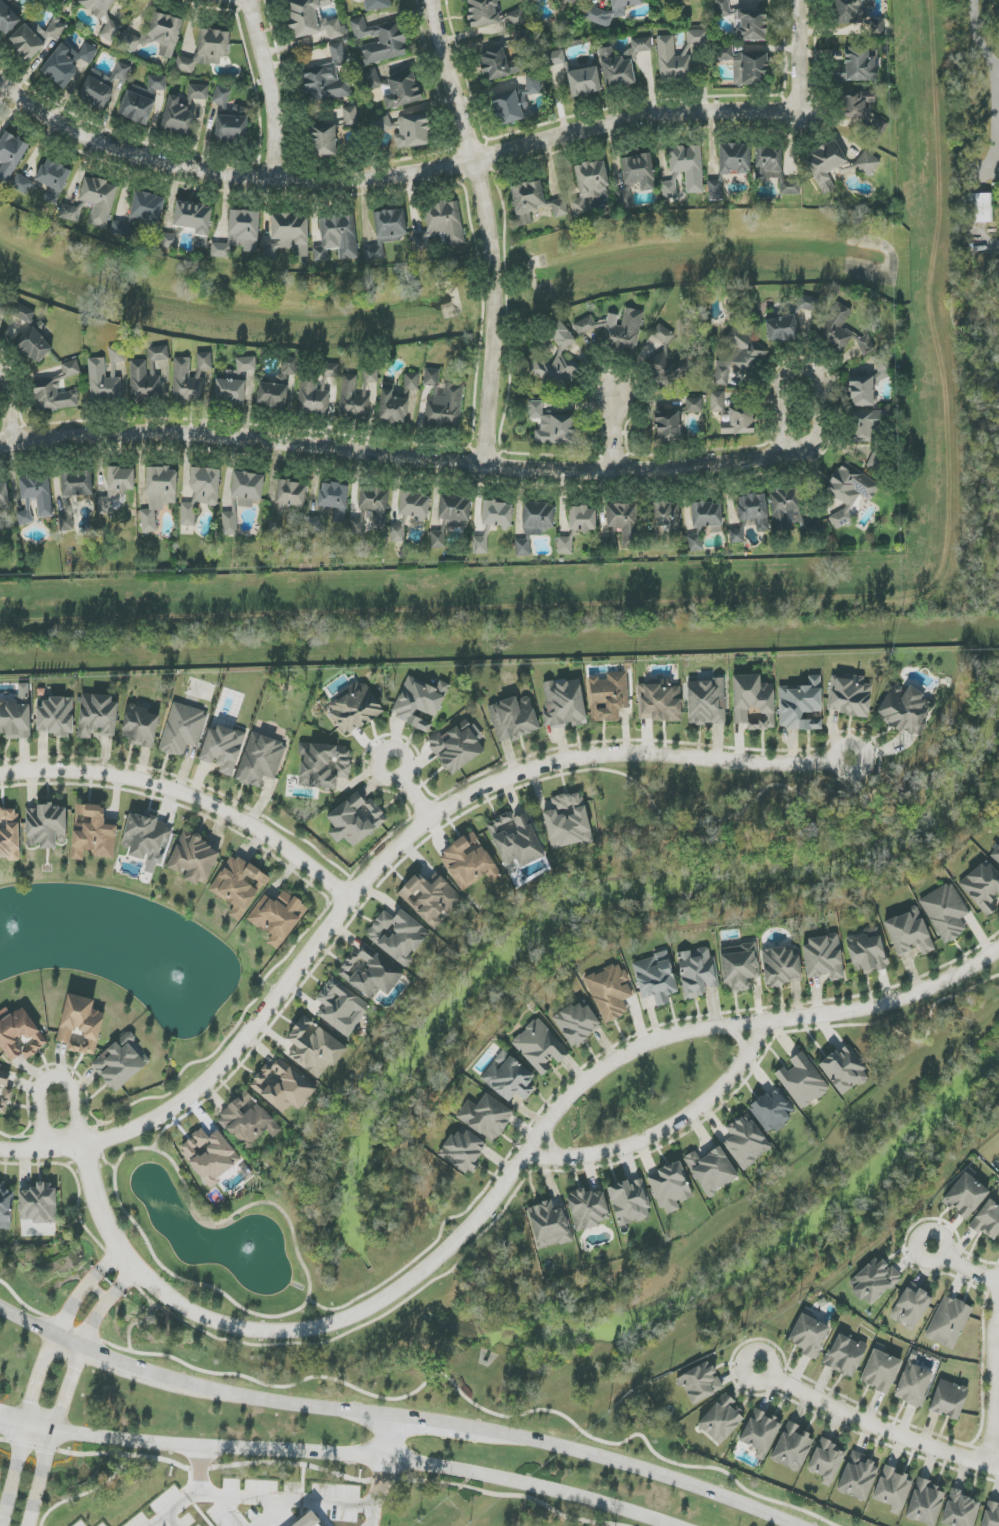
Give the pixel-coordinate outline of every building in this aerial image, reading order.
[(2,0),(0,0),(0,33),(4,38),(22,20),(2,0)] [(100,36),(112,43),(122,25),(107,17),(117,0),(82,0),(79,6),(108,22),(100,36)] [(293,30),(294,30),(296,39),(328,31),(329,39),(348,35),(346,25),(340,26),(338,18),(321,22),(318,9),(332,6),(331,0),(297,0),(287,2),(293,30)] [(392,8),(391,0),(364,0),(366,12),(392,8)] [(469,26),(498,25),(497,0),(468,0),(469,26)] [(613,18),(626,17),(625,6),(643,5),(642,0),(611,0),(612,14),(589,6),(584,19),(609,28),(613,18)] [(730,17),(729,0),(715,0),(716,17),(730,17)] [(868,35),(884,35),(884,20),(865,20),(865,6),(873,6),(873,0),(833,0),(834,25),(868,24),(868,35)] [(767,10),(737,10),(736,41),(766,41),(767,10)] [(183,20),(151,11),(144,38),(122,32),(118,48),(136,53),(140,41),(161,47),(159,56),(173,59),(183,20)] [(10,46),(35,59),(48,35),(59,41),(67,24),(54,18),(46,32),(23,20),(10,46)] [(365,64),(407,55),(399,21),(366,28),(364,18),(351,20),(355,40),(378,35),(380,42),(361,46),(365,64)] [(176,71),(195,72),(195,64),(220,65),(221,56),(229,56),(230,31),(198,30),(197,58),(177,57),(176,71)] [(658,37),(660,81),(692,79),(690,47),(707,46),(706,30),(685,31),(687,55),(675,56),(674,36),(658,37)] [(604,88),(634,86),(633,62),(637,62),(636,53),(652,51),(651,38),(631,39),(632,53),(612,55),(611,48),(601,49),(604,88)] [(66,88),(82,60),(90,65),(99,50),(86,42),(80,54),(60,42),(41,74),(66,88)] [(302,69),(307,102),(351,95),(348,78),(338,80),(336,66),(346,64),(343,43),(330,45),(333,65),(302,69)] [(734,85),(768,84),(767,53),(733,54),(733,46),(717,47),(717,62),(733,61),(734,85)] [(524,71),(521,59),(507,63),(503,47),(479,54),(487,81),(524,71)] [(833,81),(877,80),(877,50),(868,50),(868,47),(845,48),(845,67),(832,67),(833,81)] [(547,67),(566,63),(563,50),(544,54),(547,67)] [(90,69),(79,98),(105,109),(117,79),(125,82),(132,67),(118,62),(112,77),(90,69)] [(572,98),(602,92),(597,67),(567,72),(572,98)] [(363,72),(370,91),(382,86),(376,68),(363,72)] [(388,110),(422,100),(413,69),(387,77),(392,94),(383,96),(388,110)] [(526,95),(540,94),(540,74),(526,74),(526,95)] [(167,77),(149,76),(148,90),(145,89),(133,85),(133,92),(126,90),(118,115),(148,125),(155,103),(156,90),(166,91),(167,77)] [(209,86),(189,85),(188,99),(166,97),(164,133),(191,134),(193,99),(208,100),(209,86)] [(231,91),(217,86),(212,102),(226,107),(231,91)] [(522,110),(528,109),(524,92),(494,98),(499,125),(524,120),(522,110)] [(885,119),(869,119),(869,104),(875,104),(875,94),(842,95),(842,119),(867,119),(867,138),(885,138),(885,119)] [(359,125),(357,106),(342,107),(344,127),(359,125)] [(431,145),(428,114),(398,117),(399,123),(389,124),(389,118),(376,120),(377,133),(394,131),(396,149),(431,145)] [(338,155),(337,123),(310,124),(311,156),(338,155)] [(30,145),(5,131),(0,140),(0,162),(3,164),(0,170),(0,179),(8,183),(30,145)] [(848,163),(836,140),(804,157),(824,196),(836,190),(827,173),(848,163)] [(751,173),(750,144),(720,144),(720,174),(751,173)] [(669,147),(670,173),(686,172),(686,194),(703,193),(701,146),(669,147)] [(755,147),(755,179),(780,179),(780,195),(800,195),(800,181),(782,181),(783,147),(755,147)] [(870,177),(881,162),(866,150),(854,166),(870,177)] [(654,191),(652,155),(622,156),(623,184),(641,184),(641,191),(654,191)] [(72,171),(46,158),(35,180),(50,187),(44,200),(55,205),(72,171)] [(610,194),(604,160),(574,166),(580,198),(571,200),(574,215),(588,213),(585,198),(610,194)] [(26,195),(33,182),(18,174),(11,187),(26,195)] [(88,225),(108,229),(117,185),(84,177),(79,201),(93,204),(88,225)] [(518,227),(532,224),(530,210),(546,207),(540,180),(510,185),(518,227)] [(708,180),(709,200),(723,200),(722,180),(708,180)] [(676,182),(662,182),(663,199),(677,198),(676,182)] [(633,205),(630,187),(616,190),(620,208),(633,205)] [(160,224),(166,198),(136,191),(130,217),(160,224)] [(961,194),(962,223),(992,222),(992,194),(961,194)] [(555,218),(569,214),(565,198),(551,202),(555,218)] [(465,245),(459,201),(424,206),(428,232),(413,234),(415,251),(429,249),(427,237),(445,234),(447,247),(465,245)] [(208,248),(212,206),(175,202),(172,227),(196,229),(194,247),(208,248)] [(82,209),(62,205),(60,218),(79,222),(82,209)] [(212,243),(211,257),(230,258),(231,250),(258,251),(259,211),(230,210),(229,244),(212,243)] [(308,257),(307,214),(272,215),(272,245),(263,245),(263,261),(278,261),(278,248),(295,248),(295,257),(308,257)] [(322,246),(313,247),(314,262),(329,260),(329,249),(338,249),(340,260),(358,259),(355,215),(319,218),(322,246)] [(852,311),(837,302),(815,338),(843,354),(850,342),(869,354),(874,345),(843,326),(852,311)] [(53,350),(40,334),(47,328),(44,325),(33,320),(36,311),(17,303),(12,316),(35,325),(27,332),(23,342),(21,343),(19,347),(27,357),(38,362),(53,350)] [(460,317),(459,306),(444,308),(445,318),(460,317)] [(643,311),(625,308),(622,326),(617,326),(618,315),(608,313),(606,324),(592,321),(592,323),(579,320),(577,332),(602,336),(600,346),(635,353),(643,311)] [(770,344),(799,337),(794,315),(765,321),(770,344)] [(528,371),(564,392),(580,366),(563,356),(576,335),(555,322),(547,334),(563,344),(551,365),(537,356),(528,371)] [(675,333),(657,324),(651,336),(668,344),(657,367),(684,380),(691,364),(666,351),(675,333)] [(714,385),(730,386),(731,367),(740,368),(749,375),(768,350),(735,325),(724,340),(723,343),(734,351),(722,350),(722,361),(716,360),(714,385)] [(109,348),(111,364),(126,362),(123,345),(109,348)] [(148,347),(149,362),(169,361),(168,346),(148,347)] [(256,371),(257,358),(237,357),(237,370),(226,370),(226,379),(216,379),(216,403),(244,403),(245,371),(256,371)] [(89,359),(91,403),(122,401),(121,378),(106,378),(105,358),(89,359)] [(65,378),(81,374),(78,360),(61,364),(65,378)] [(147,360),(130,361),(132,400),(161,399),(161,377),(148,378),(147,360)] [(281,375),(276,375),(277,385),(288,384),(288,376),(297,375),(296,363),(281,364),(281,375)] [(300,378),(298,414),(329,415),(330,391),(326,391),(326,379),(339,380),(340,364),(321,363),(321,379),(300,378)] [(342,374),(340,416),(369,418),(371,384),(378,384),(379,370),(364,369),(363,395),(356,395),(357,375),(342,374)] [(462,384),(439,383),(440,369),(425,369),(424,386),(434,386),(433,396),(427,396),(426,424),(460,426),(462,384)] [(405,390),(419,390),(419,373),(404,374),(405,390)] [(79,407),(78,391),(60,393),(59,378),(34,381),(37,412),(79,407)] [(409,400),(393,398),(395,384),(383,382),(378,421),(405,425),(409,400)] [(257,406),(286,409),(289,386),(259,383),(257,406)] [(721,434),(754,434),(753,407),(727,408),(727,392),(711,392),(711,412),(720,411),(721,420),(721,434)] [(686,413),(703,412),(702,397),(686,398),(686,413)] [(529,401),(529,419),(541,419),(541,430),(535,430),(535,444),(575,444),(575,415),(543,415),(543,401),(529,401)] [(878,439),(873,410),(848,415),(853,444),(878,439)] [(681,441),(680,412),(657,413),(658,442),(681,441)] [(881,485),(844,462),(839,470),(837,471),(826,488),(829,495),(847,505),(844,510),(829,516),(836,530),(850,523),(854,516),(851,509),(860,496),(870,502),(881,485)] [(146,467),(147,510),(141,510),(142,533),(156,533),(156,511),(164,511),(164,504),(177,504),(177,471),(170,471),(170,467),(146,467)] [(113,514),(113,500),(121,500),(120,492),(135,491),(134,468),(107,468),(109,497),(98,497),(99,514),(113,514)] [(220,469),(191,468),(191,503),(181,503),(181,526),(195,526),(196,505),(219,505),(220,469)] [(92,471),(62,471),(63,497),(93,496),(92,471)] [(263,501),(264,474),(233,472),(232,498),(239,498),(238,507),(253,508),(253,501),(263,501)] [(54,517),(49,475),(19,479),(21,500),(36,499),(38,518),(54,517)] [(0,482),(0,506),(10,504),(6,481),(0,482)] [(306,506),(307,482),(277,482),(277,505),(306,506)] [(345,523),(348,485),(320,483),(318,507),(334,508),(333,522),(345,523)] [(390,488),(361,485),(358,509),(367,510),(366,518),(373,519),(372,531),(384,532),(390,488)] [(798,489),(770,491),(774,533),(789,532),(788,523),(801,522),(798,489)] [(430,494),(400,492),(399,516),(428,518),(430,494)] [(765,493),(736,497),(739,522),(754,519),(756,534),(770,532),(765,493)] [(470,522),(471,498),(440,496),(439,520),(470,522)] [(482,525),(511,527),(512,503),(483,502),(482,525)] [(654,527),(673,526),(673,534),(681,533),(680,502),(653,503),(654,527)] [(711,527),(712,533),(722,533),(721,502),(691,503),(692,528),(711,527)] [(554,529),(554,504),(519,504),(519,519),(523,519),(523,535),(544,535),(544,529),(554,529)] [(607,528),(622,528),(622,548),(641,548),(641,504),(607,504),(607,528)] [(596,531),(596,508),(570,507),(569,531),(596,531)] [(31,510),(16,513),(20,527),(34,523),(31,510)] [(222,513),(223,535),(238,535),(237,512),(222,513)] [(59,531),(74,531),(73,514),(58,515),(59,531)] [(361,519),(350,520),(352,534),(363,533),(361,519)] [(390,543),(405,542),(405,526),(390,526),(390,543)] [(744,543),(744,529),(729,529),(730,543),(744,543)] [(431,532),(431,548),(446,548),(446,532),(431,532)] [(689,552),(703,551),(702,534),(687,536),(689,552)] [(473,554),(487,554),(487,536),(473,537),(473,554)] [(572,554),(573,537),(558,537),(558,554),(572,554)] [(531,556),(530,540),(516,540),(516,557),(531,556)] [(591,722),(619,721),(619,709),(629,709),(628,672),(606,673),(607,677),(590,677),(591,722)] [(732,676),(734,724),(748,724),(748,730),(775,729),(774,684),(760,684),(760,675),(732,676)] [(872,685),(863,684),(864,679),(833,675),(828,713),(868,718),(872,685)] [(436,718),(450,685),(440,681),(436,688),(408,676),(391,716),(428,732),(432,724),(415,717),(418,711),(436,718)] [(822,713),(821,676),(809,676),(809,687),(779,687),(780,730),(822,729),(822,719),(804,720),(804,713),(822,713)] [(543,684),(547,711),(543,712),(545,729),(571,725),(571,727),(587,725),(580,678),(543,684)] [(687,681),(689,725),(726,724),(724,680),(687,681)] [(345,737),(384,711),(364,681),(325,707),(345,737)] [(681,686),(671,686),(671,682),(639,682),(639,721),(681,721),(681,686)] [(875,716),(903,731),(904,729),(916,735),(929,713),(919,708),(926,695),(909,686),(906,691),(893,683),(875,716)] [(112,696),(81,694),(79,738),(91,739),(92,730),(102,731),(102,736),(116,737),(118,703),(112,702),(112,696)] [(31,739),(30,696),(16,696),(16,700),(0,700),(0,726),(6,726),(6,740),(31,739)] [(498,743),(540,732),(531,697),(517,700),(517,698),(488,705),(498,743)] [(73,699),(43,698),(43,707),(37,707),(37,733),(60,733),(60,738),(73,738),(73,699)] [(173,703),(160,751),(183,758),(187,745),(197,748),(207,712),(173,703)] [(153,749),(160,715),(148,713),(149,708),(128,704),(122,737),(132,739),(131,745),(153,749)] [(450,776),(486,751),(465,721),(443,736),(440,732),(426,741),(450,776)] [(245,735),(210,725),(199,761),(213,765),(214,762),(221,764),(219,773),(233,777),(245,735)] [(236,780),(260,789),(264,776),(275,780),(287,745),(252,733),(236,780)] [(337,778),(350,778),(351,746),(310,745),(310,752),(302,752),(301,788),(337,788),(337,778)] [(543,812),(552,850),(592,841),(582,792),(551,798),(553,810),(543,812)] [(388,824),(371,795),(351,807),(348,802),(326,815),(334,829),(329,832),(336,843),(346,838),(351,846),(388,824)] [(115,858),(117,820),(103,819),(104,806),(75,804),(72,860),(84,861),(85,850),(93,851),(92,857),(115,858)] [(27,846),(40,846),(40,850),(57,849),(57,842),(67,842),(66,805),(37,805),(37,809),(26,809),(27,846)] [(20,858),(18,808),(0,809),(0,859),(20,858)] [(147,861),(145,872),(154,874),(157,864),(162,866),(164,855),(161,854),(163,843),(170,844),(174,828),(158,824),(159,819),(130,812),(121,848),(130,849),(128,857),(147,861)] [(503,865),(517,859),(520,868),(545,858),(526,812),(512,818),(510,813),(486,823),(503,865)] [(222,848),(183,832),(167,869),(181,874),(183,870),(188,872),(185,879),(205,888),(222,848)] [(460,891),(488,875),(492,882),(501,877),(484,845),(467,855),(464,849),(479,841),(474,833),(439,853),(460,891)] [(998,865),(998,845),(989,858),(998,865)] [(209,891),(234,906),(229,915),(241,923),(269,876),(231,854),(209,891)] [(987,918),(998,909),(991,901),(998,895),(998,874),(987,860),(959,884),(987,918)] [(398,893),(435,931),(443,923),(442,921),(463,900),(441,876),(431,885),(419,873),(398,893)] [(944,945),(967,932),(960,919),(970,914),(951,882),(919,900),(944,945)] [(247,920),(272,936),(268,943),(279,951),(308,907),(283,890),(275,902),(264,895),(247,920)] [(935,951),(918,908),(884,921),(898,957),(912,951),(911,948),(918,945),(922,955),(935,951)] [(383,911),(364,938),(407,967),(431,932),(400,911),(395,918),(383,911)] [(844,980),(839,936),(802,940),(806,978),(830,975),(830,981),(844,980)] [(723,987),(731,986),(732,993),(750,991),(749,978),(760,978),(757,944),(720,947),(723,987)] [(388,996),(404,972),(366,945),(359,955),(354,951),(337,975),(372,1000),(380,990),(388,996)] [(799,956),(793,956),(792,947),(762,950),(765,986),(802,983),(799,956)] [(719,987),(715,956),(710,957),(709,948),(677,953),(684,999),(707,996),(706,989),(719,987)] [(641,999),(654,996),(657,1007),(670,1004),(668,995),(678,993),(668,953),(632,962),(641,999)] [(603,1024),(628,1015),(623,1001),(634,997),(622,963),(586,977),(603,1024)] [(349,1038),(371,1005),(331,978),(316,999),(321,1003),(314,1014),(349,1038)] [(95,1057),(105,1013),(93,1010),(95,1000),(68,994),(57,1041),(71,1044),(69,1051),(95,1057)] [(589,1005),(581,1009),(578,1002),(553,1016),(570,1048),(602,1030),(589,1005)] [(48,1045),(24,1007),(0,1022),(0,1045),(11,1062),(22,1055),(25,1059),(48,1045)] [(319,1079),(329,1065),(335,1068),(349,1048),(315,1025),(316,1024),(303,1015),(287,1040),(294,1044),(286,1056),(319,1079)] [(540,1074),(555,1060),(558,1064),(570,1053),(538,1018),(511,1043),(540,1074)] [(91,1064),(115,1093),(147,1065),(130,1044),(137,1039),(130,1031),(91,1064)] [(819,1063),(841,1097),(871,1077),(849,1044),(819,1063)] [(510,1102),(516,1094),(526,1101),(535,1089),(529,1085),(536,1074),(501,1051),(480,1082),(510,1102)] [(784,1067),(776,1073),(800,1110),(830,1091),(804,1051),(790,1060),(795,1068),(788,1073),(784,1067)] [(250,1085),(282,1115),(292,1104),(299,1110),(317,1090),(277,1055),(250,1085)] [(7,1114),(13,1089),(8,1088),(11,1073),(0,1071),(0,1113),(7,1114)] [(749,1108),(771,1136),(791,1119),(788,1115),(795,1109),(777,1086),(749,1108)] [(283,1130),(247,1091),(218,1117),(247,1149),(267,1131),(274,1138),(283,1130)] [(468,1100),(456,1118),(494,1143),(515,1113),(486,1093),(477,1106),(468,1100)] [(773,1149),(747,1113),(726,1128),(732,1137),(723,1143),(743,1170),(773,1149)] [(219,1130),(209,1137),(202,1129),(178,1147),(210,1189),(219,1182),(217,1179),(242,1161),(219,1130)] [(438,1156),(469,1176),(488,1145),(466,1131),(463,1136),(455,1130),(438,1156)] [(739,1178),(720,1147),(700,1158),(695,1151),(683,1158),(707,1197),(739,1178)] [(694,1197),(680,1162),(648,1175),(664,1216),(680,1210),(677,1203),(694,1197)] [(967,1221),(990,1192),(972,1178),(976,1173),(969,1167),(942,1201),(967,1221)] [(651,1208),(643,1179),(628,1183),(628,1181),(608,1187),(618,1227),(650,1219),(648,1209),(651,1208)] [(12,1230),(13,1191),(5,1191),(5,1182),(0,1182),(0,1230),(12,1230)] [(55,1183),(36,1183),(36,1190),(19,1190),(20,1222),(55,1222),(55,1183)] [(577,1231),(611,1222),(602,1189),(585,1194),(583,1189),(566,1193),(577,1231)] [(998,1233),(998,1205),(990,1199),(970,1225),(992,1242),(998,1233)] [(527,1207),(538,1250),(574,1241),(565,1208),(554,1210),(552,1200),(527,1207)] [(870,1308),(901,1279),(879,1255),(848,1284),(870,1308)] [(913,1331),(934,1297),(910,1282),(889,1317),(913,1331)] [(925,1337),(953,1350),(973,1308),(944,1295),(925,1337)] [(789,1342),(803,1348),(801,1355),(817,1361),(831,1327),(812,1319),(815,1312),(803,1307),(789,1342)] [(853,1379),(867,1346),(838,1333),(823,1365),(853,1379)] [(889,1395),(903,1360),(874,1348),(859,1383),(889,1395)] [(724,1388),(709,1361),(677,1378),(692,1406),(724,1388)] [(934,1373),(908,1362),(893,1397),(919,1408),(934,1373)] [(958,1421),(969,1389),(939,1379),(929,1411),(958,1421)] [(736,1402),(726,1393),(697,1424),(720,1445),(745,1418),(733,1406),(736,1402)] [(764,1462),(782,1421),(774,1417),(774,1418),(754,1409),(740,1442),(756,1449),(753,1456),(764,1462)] [(815,1436),(787,1424),(771,1460),(799,1473),(815,1436)] [(830,1488),(847,1451),(821,1439),(807,1469),(823,1477),(820,1483),(830,1488)] [(864,1455),(853,1450),(836,1490),(865,1502),(880,1466),(862,1459),(864,1455)] [(900,1516),(914,1476),(884,1466),(873,1500),(892,1506),(890,1513),(900,1516)] [(946,1489),(918,1480),(905,1518),(930,1525),(935,1525),(946,1489)] [(981,1500),(951,1491),(941,1523),(950,1525),(973,1525),(981,1500)] [(987,1501),(982,1525),(998,1525),(998,1504),(987,1501)] [(314,1515),(300,1525),(322,1525),(314,1515)]
